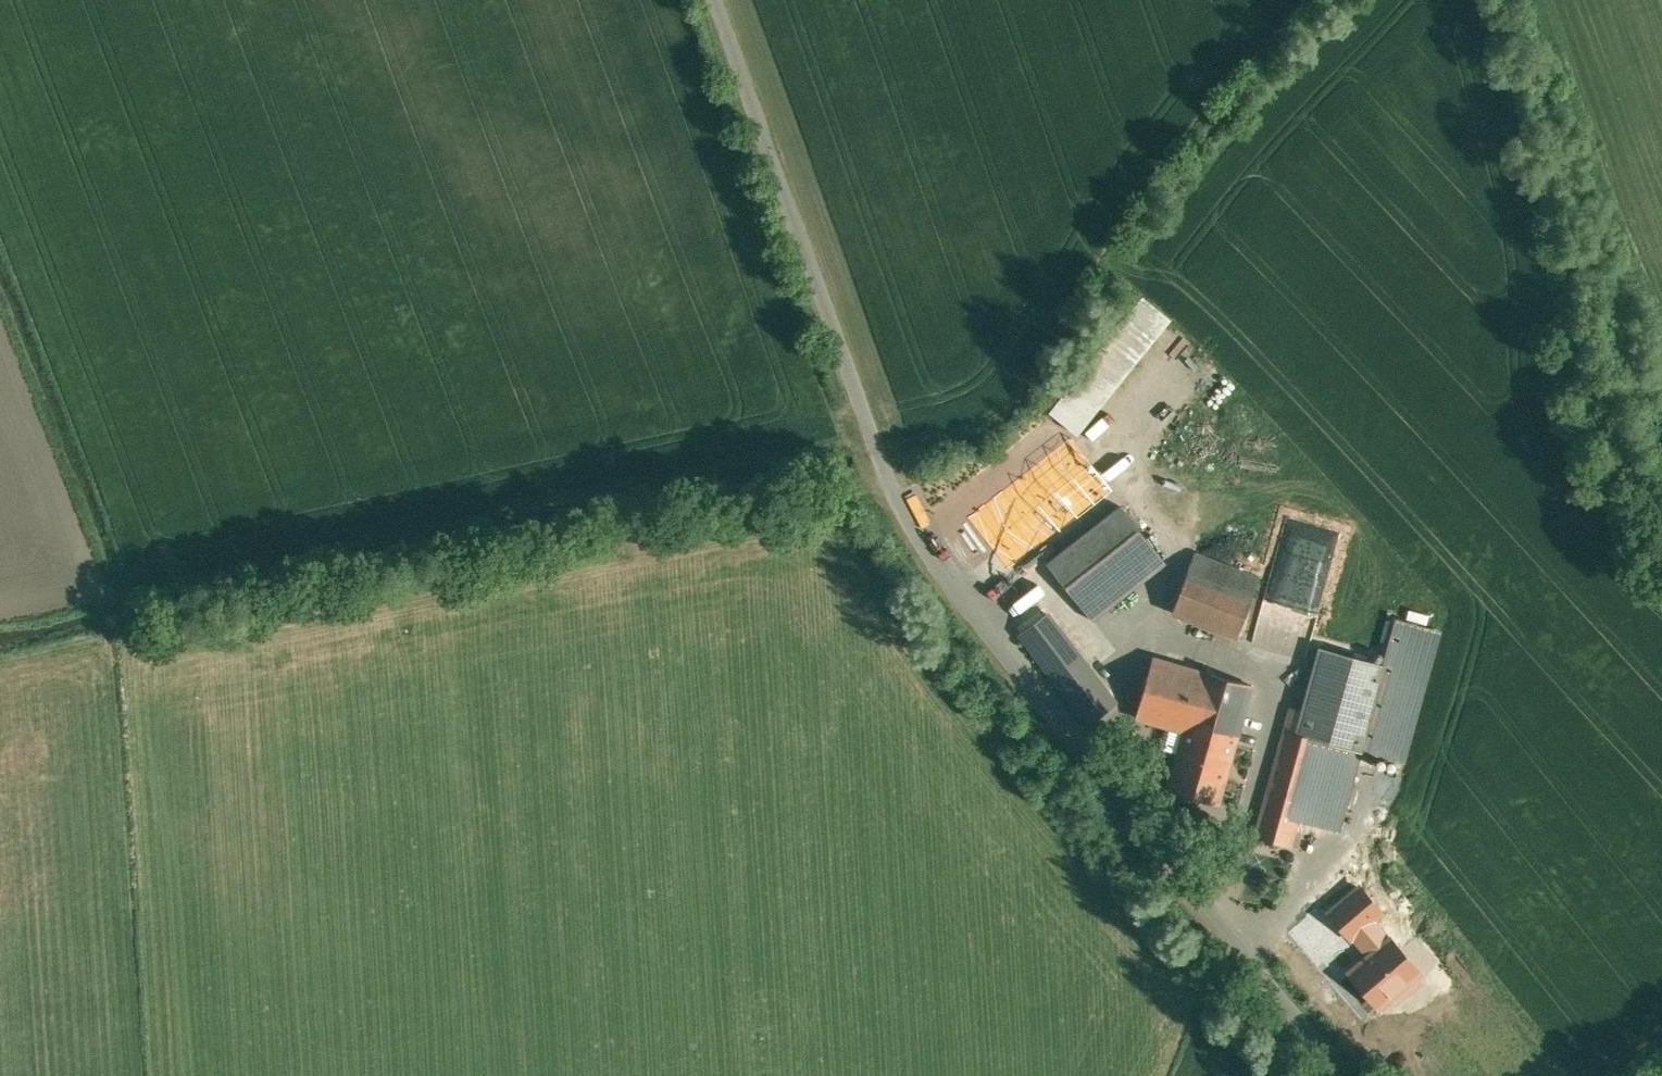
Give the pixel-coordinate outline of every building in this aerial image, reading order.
[(1083,438),(1173,317),(1141,293),(1051,415),(1083,438)] [(1168,563),(1121,504),(1050,560),(1097,619),(1168,563)] [(1192,549),(1170,615),(1239,638),(1261,573),(1192,549)] [(1047,606),(1015,630),(1088,726),(1120,702),(1047,606)] [(1440,631),(1395,618),(1383,665),(1384,665),(1361,750),(1404,762),(1440,631)] [(1321,648),(1298,733),(1361,750),(1384,665),(1383,665),(1321,648)] [(1256,680),(1151,655),(1136,718),(1183,729),(1169,789),(1227,802),(1256,680)] [(1298,733),(1285,729),(1263,809),(1298,819),(1339,830),(1361,750),(1298,733)] [(1256,836),(1291,846),(1298,819),(1263,809),(1256,836)]
